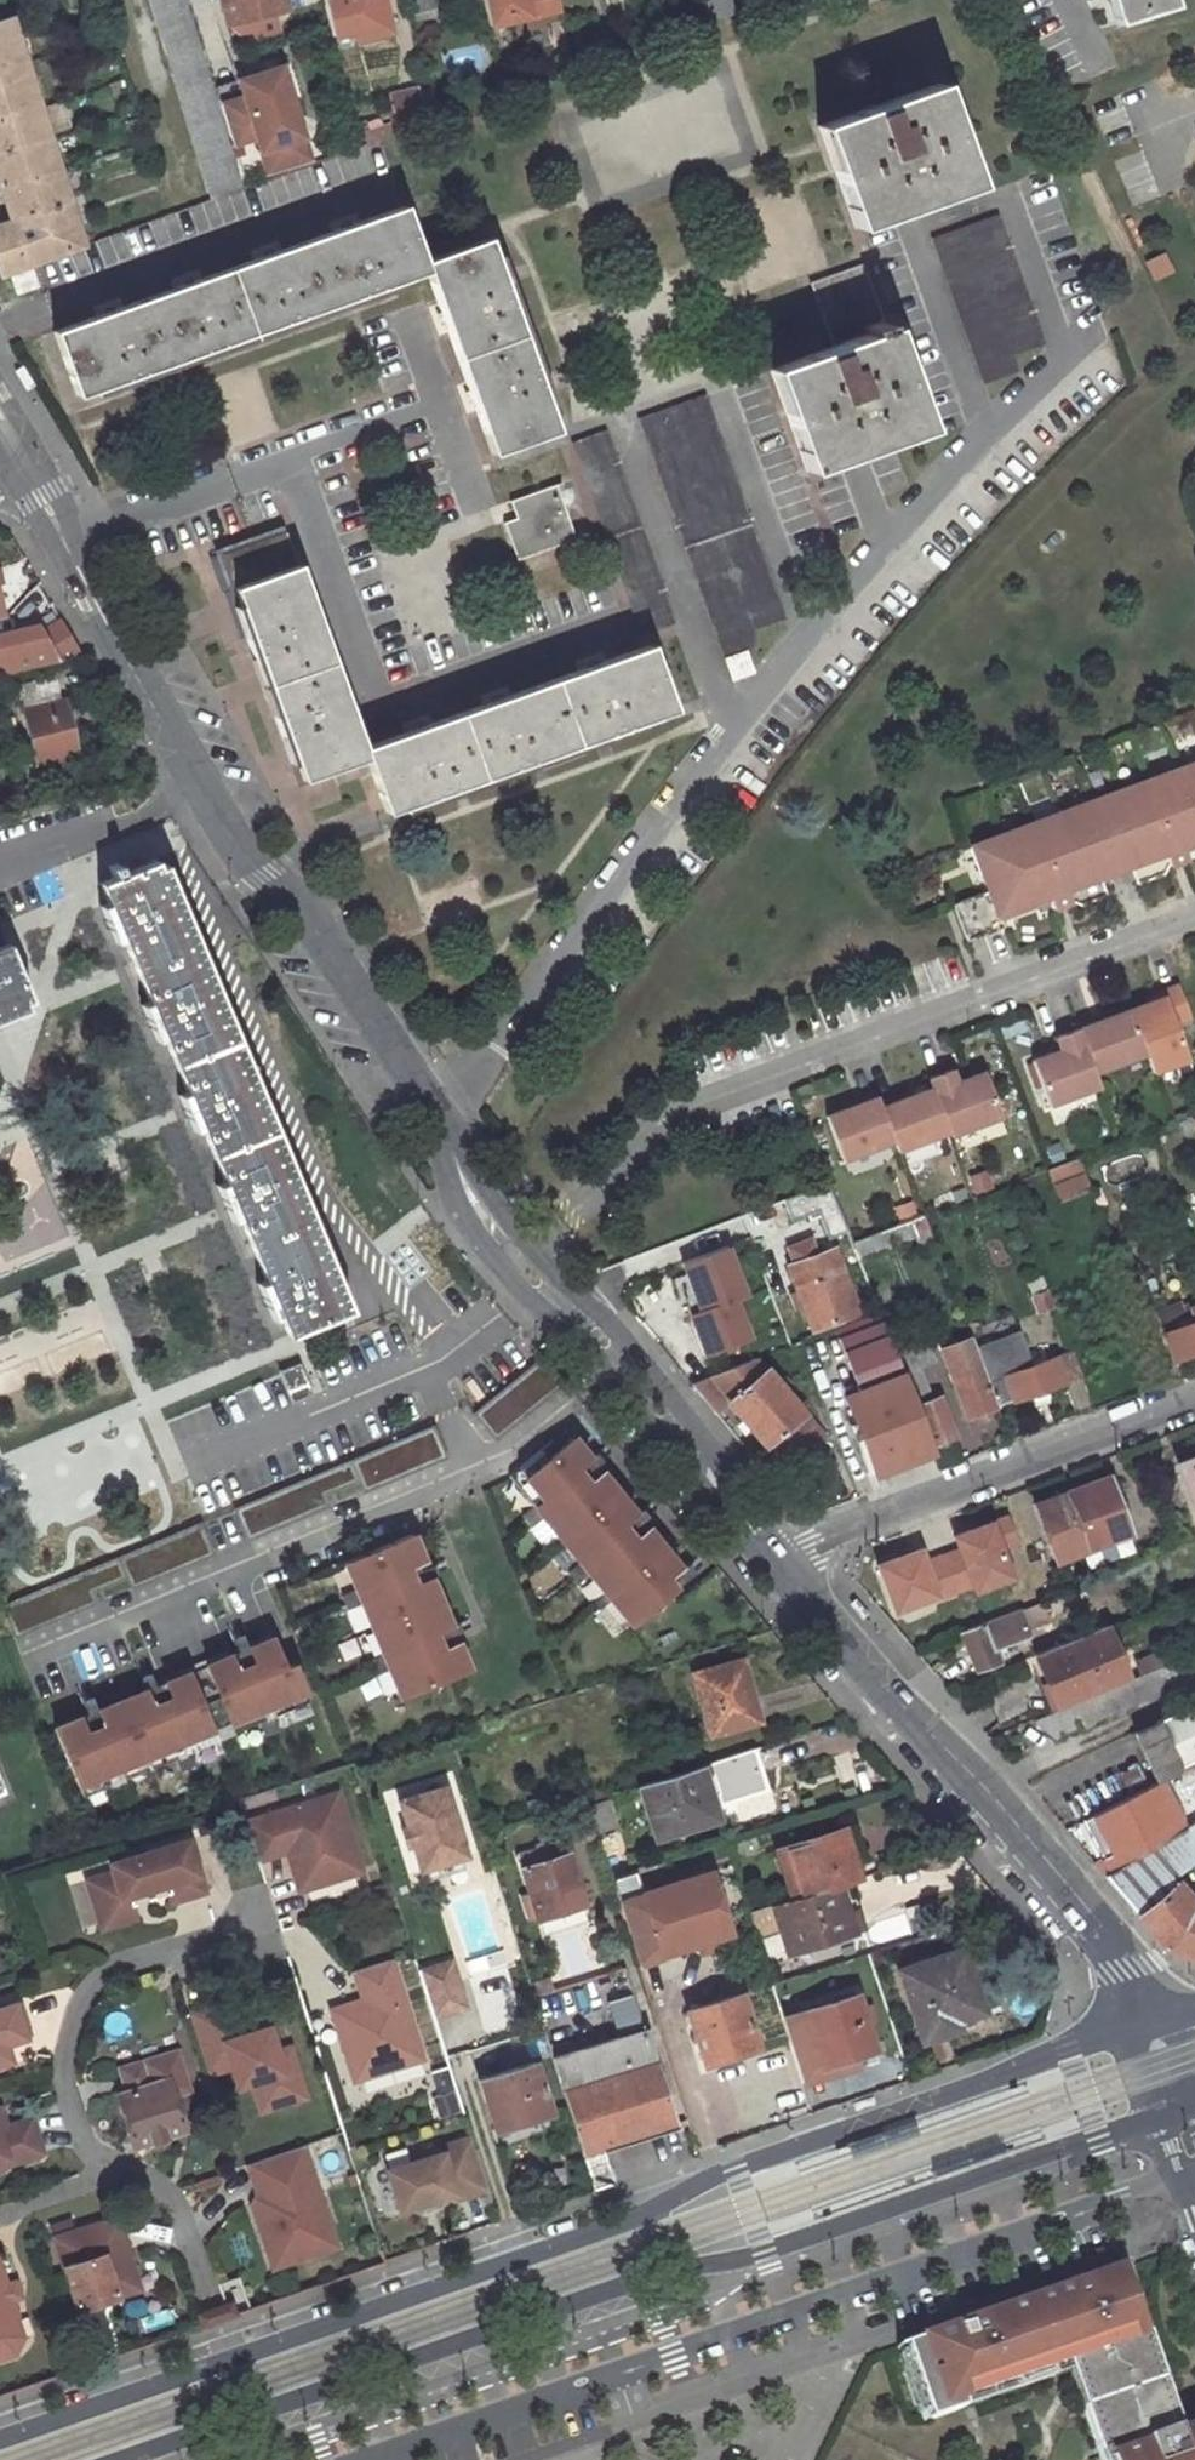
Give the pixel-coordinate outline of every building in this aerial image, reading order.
[(206,202),(243,189),(184,0),(144,0),(206,202)] [(285,12),(282,0),(220,0),(226,25),(285,12)] [(429,0),(408,0),(415,30),(436,25),(429,0)] [(560,9),(558,0),(483,0),(489,26),(560,9)] [(739,0),(703,0),(708,23),(742,10),(739,0)] [(1109,22),(1171,4),(1170,0),(1103,0),(1109,22)] [(8,19),(0,22),(0,190),(11,222),(0,226),(0,276),(11,273),(30,266),(86,247),(8,19)] [(594,64),(611,57),(606,45),(589,51),(594,64)] [(936,83),(817,126),(853,228),(972,185),(936,83)] [(388,98),(397,123),(365,133),(368,144),(426,123),(419,100),(416,90),(388,98)] [(433,103),(432,97),(419,100),(426,123),(437,119),(433,103)] [(450,115),(446,99),(433,103),(437,119),(450,115)] [(354,135),(331,142),(336,155),(357,148),(354,135)] [(317,150),(298,156),(303,168),(321,161),(317,150)] [(401,206),(53,334),(79,397),(425,269),(492,451),(557,428),(487,236),(421,260),(401,206)] [(996,219),(931,243),(982,384),(1047,360),(996,219)] [(30,266),(11,273),(18,294),(37,287),(30,266)] [(832,347),(769,369),(805,472),(926,429),(888,327),(884,329),(860,266),(810,285),(832,347)] [(725,658),(744,651),(760,645),(754,629),(787,617),(706,396),(639,421),(725,658)] [(606,431),(576,442),(646,635),(677,625),(606,431)] [(557,485),(500,504),(518,556),(574,537),(557,485)] [(284,531),(218,555),(277,716),(302,783),(367,759),(387,813),(672,708),(649,645),(365,750),(284,531)] [(39,666),(31,634),(14,637),(21,670),(39,666)] [(744,651),(725,658),(733,679),(751,672),(744,651)] [(62,698),(56,674),(18,682),(38,762),(79,752),(65,697),(62,698)] [(980,843),(997,890),(964,903),(977,939),(1013,926),(1011,918),(1008,910),(1057,892),(1060,899),(1062,907),(1081,900),(1090,903),(1114,895),(1112,888),(1106,873),(1141,860),(1144,867),(1147,874),(1149,881),(1174,872),(1179,862),(1194,856),(1194,847),(1193,841),(1194,840),(1194,762),(980,843)] [(291,1334),(355,1308),(342,1278),(335,1281),(161,858),(129,872),(125,863),(115,867),(118,876),(107,880),(291,1334)] [(1011,918),(1060,899),(1057,892),(1008,910),(1011,918)] [(34,1000),(13,945),(0,950),(0,1014),(34,1000)] [(1189,1061),(1175,1025),(1191,1018),(1182,992),(1180,987),(1162,994),(1164,999),(1147,1005),(1129,1012),(1145,1056),(1153,1074),(1189,1061)] [(1147,1005),(1164,999),(1162,994),(1145,1000),(1147,1005)] [(1095,1074),(1145,1056),(1129,1012),(1111,1019),(1078,1031),(1095,1074)] [(1109,1013),(1076,1026),(1078,1031),(1111,1019),(1109,1013)] [(1029,1063),(1046,1108),(1100,1088),(1095,1074),(1078,1031),(1054,1040),(1059,1052),(1029,1063)] [(949,1136),(950,1139),(1002,1119),(985,1074),(957,1084),(952,1071),(928,1080),(932,1092),(949,1136)] [(894,1145),(898,1155),(949,1136),(932,1092),(915,1098),(881,1110),(894,1145)] [(879,1105),(881,1110),(915,1098),(913,1094),(879,1105)] [(848,1111),(877,1101),(876,1097),(846,1107),(848,1111)] [(847,1163),(894,1145),(881,1110),(879,1105),(877,1101),(848,1111),(830,1119),(847,1163)] [(1051,1183),(1060,1204),(1090,1192),(1077,1160),(1063,1165),(1068,1176),(1051,1183)] [(1063,1165),(1046,1173),(1051,1183),(1068,1176),(1063,1165)] [(836,1203),(827,1182),(795,1194),(803,1215),(821,1208),(836,1203)] [(836,1203),(821,1208),(833,1236),(847,1230),(836,1203)] [(814,1330),(859,1312),(834,1249),(816,1257),(809,1240),(788,1249),(795,1264),(788,1266),(802,1300),(810,1320),(814,1330)] [(723,1248),(680,1266),(689,1288),(696,1305),(688,1308),(685,1309),(704,1356),(748,1338),(732,1300),(742,1296),(723,1248)] [(1140,1276),(1129,1280),(1138,1301),(1149,1296),(1140,1276)] [(368,1292),(377,1314),(392,1308),(382,1286),(368,1292)] [(681,1292),(688,1308),(696,1305),(689,1288),(681,1292)] [(1044,1292),(1029,1298),(1035,1314),(1051,1308),(1044,1292)] [(790,1328),(810,1320),(802,1300),(782,1308),(790,1328)] [(1165,1333),(1175,1359),(1194,1351),(1194,1321),(1165,1333)] [(953,1438),(937,1399),(928,1404),(916,1371),(936,1364),(924,1334),(893,1347),(898,1358),(905,1375),(908,1383),(906,1385),(930,1447),(953,1438)] [(976,1359),(967,1337),(937,1350),(964,1418),(995,1406),(976,1359)] [(807,1343),(800,1346),(804,1356),(812,1353),(807,1343)] [(729,1406),(785,1470),(830,1432),(810,1408),(802,1414),(766,1371),(804,1356),(800,1346),(692,1387),(717,1417),(729,1406)] [(1030,1366),(1015,1372),(1006,1347),(976,1359),(995,1406),(1011,1400),(1011,1402),(1065,1383),(1081,1377),(1070,1350),(1051,1358),(1030,1366)] [(1030,1366),(1051,1358),(1049,1353),(1028,1362),(1030,1366)] [(561,1384),(540,1358),(471,1415),(493,1442),(561,1384)] [(898,1358),(882,1364),(889,1380),(905,1375),(898,1358)] [(307,1383),(300,1363),(279,1371),(287,1391),(307,1383)] [(889,1380),(846,1397),(876,1474),(933,1452),(930,1447),(906,1385),(908,1383),(905,1375),(889,1380)] [(444,1459),(430,1427),(232,1512),(245,1544),(327,1509),(323,1497),(356,1483),(361,1494),(444,1459)] [(586,1459),(562,1431),(506,1478),(531,1508),(519,1517),(528,1529),(540,1519),(578,1564),(566,1573),(575,1585),(587,1575),(603,1595),(592,1604),(597,1611),(609,1601),(629,1625),(673,1589),(665,1580),(678,1569),(645,1530),(632,1541),(620,1526),(633,1515),(598,1474),(585,1485),(573,1470),(586,1459)] [(1182,1463),(1194,1496),(1194,1458),(1182,1463)] [(598,1474),(586,1459),(573,1470),(585,1485),(598,1474)] [(1106,1477),(1031,1506),(1051,1560),(1078,1550),(1083,1565),(1132,1546),(1106,1477)] [(645,1530),(633,1515),(620,1526),(632,1541),(645,1530)] [(198,1527),(0,1611),(0,1612),(13,1643),(96,1607),(91,1596),(125,1582),(129,1593),(212,1558),(198,1527)] [(420,1562),(410,1536),(342,1565),(353,1592),(339,1598),(345,1612),(359,1605),(381,1658),(368,1664),(373,1677),(387,1671),(399,1699),(466,1670),(456,1645),(440,1651),(433,1634),(448,1627),(428,1579),(412,1585),(405,1568),(420,1562)] [(428,1579),(420,1562),(405,1568),(412,1585),(428,1579)] [(686,1578),(678,1569),(665,1580),(673,1589),(686,1578)] [(997,1662),(991,1652),(1026,1638),(1023,1630),(1045,1621),(1038,1604),(961,1633),(976,1670),(997,1662)] [(456,1645),(448,1627),(433,1634),(440,1651),(456,1645)] [(1125,1681),(1104,1629),(1031,1655),(1053,1710),(1125,1681)] [(281,1671),(271,1641),(245,1652),(252,1668),(236,1674),(229,1658),(162,1686),(169,1702),(150,1710),(143,1694),(96,1714),(102,1730),(85,1737),(78,1722),(53,1732),(79,1800),(107,1789),(113,1803),(127,1797),(121,1783),(173,1761),(179,1775),(193,1769),(188,1755),(257,1725),(263,1739),(277,1734),(271,1719),(307,1704),(291,1667),(281,1671)] [(252,1668),(245,1652),(229,1658),(236,1674),(252,1668)] [(1136,1691),(1151,1702),(1179,1667),(1175,1660),(1125,1681),(1029,1720),(1054,1740),(1072,1717),(1087,1726),(1105,1705),(1118,1714),(1136,1691)] [(752,1699),(742,1661),(693,1675),(707,1735),(753,1722),(745,1700),(752,1699)] [(169,1702),(162,1686),(143,1694),(150,1710),(169,1702)] [(745,1700),(753,1722),(760,1721),(754,1698),(752,1699),(745,1700)] [(1156,1720),(1181,1771),(1194,1764),(1194,1701),(1156,1720)] [(102,1730),(96,1714),(78,1722),(85,1737),(102,1730)] [(1156,1720),(1130,1733),(1157,1786),(1182,1773),(1181,1771),(1156,1720)] [(657,1834),(719,1814),(703,1762),(641,1782),(657,1834)] [(402,1800),(428,1877),(479,1860),(453,1783),(402,1800)] [(773,1814),(765,1786),(746,1792),(754,1819),(773,1814)] [(1157,1786),(1079,1824),(1100,1859),(1174,1815),(1157,1786)] [(334,1793),(244,1822),(256,1860),(285,1852),(291,1850),(296,1864),(290,1866),(298,1891),(360,1872),(334,1793)] [(615,1823),(607,1799),(590,1805),(598,1829),(615,1823)] [(1109,1873),(1182,1829),(1174,1815),(1100,1859),(1109,1873)] [(1103,1877),(1133,1913),(1170,1882),(1193,1864),(1187,1826),(1182,1829),(1109,1873),(1103,1877)] [(860,1875),(843,1827),(777,1848),(794,1897),(838,1882),(860,1875)] [(204,1894),(187,1840),(110,1864),(112,1872),(86,1881),(102,1931),(137,1920),(133,1907),(129,1898),(167,1887),(170,1896),(173,1904),(204,1894)] [(569,1852),(565,1841),(517,1856),(521,1867),(569,1852)] [(291,1850),(285,1852),(290,1866),(296,1864),(291,1850)] [(577,1878),(569,1852),(521,1867),(536,1916),(562,1906),(555,1884),(577,1878)] [(663,1954),(732,1932),(713,1872),(644,1893),(636,1869),(612,1877),(640,1964),(664,1957),(663,1954)] [(788,1949),(853,1928),(838,1882),(794,1897),(773,1903),(788,1949)] [(129,1898),(133,1907),(170,1896),(167,1887),(129,1898)] [(1191,1908),(1173,1887),(1136,1917),(1165,1951),(1194,1959),(1194,1909),(1191,1908)] [(853,1928),(863,1925),(854,1898),(845,1901),(853,1928)] [(987,2022),(964,1953),(902,1974),(925,2043),(987,2022)] [(330,2011),(353,2082),(421,2060),(389,1960),(352,1972),(362,2001),(364,2006),(352,2010),(350,2004),(330,2011)] [(615,2032),(644,2024),(635,1993),(607,2001),(615,2032)] [(757,2045),(741,1993),(688,2011),(704,2062),(757,2045)] [(235,1998),(188,2013),(207,2075),(231,2068),(237,2089),(252,2084),(265,2080),(275,2108),(306,2098),(290,2048),(277,2052),(269,2028),(246,2035),(243,2026),(235,1998)] [(876,2049),(860,2000),(807,2017),(824,2066),(876,2049)] [(364,2006),(362,2001),(350,2004),(352,2010),(364,2006)] [(6,2044),(27,2037),(17,2002),(0,2008),(0,2046),(6,2044)] [(269,2028),(267,2019),(243,2026),(246,2035),(269,2028)] [(676,2124),(645,2027),(552,2056),(583,2153),(606,2147),(676,2124)] [(12,2060),(6,2044),(0,2046),(0,2058),(2,2063),(12,2060)] [(188,2090),(176,2053),(117,2072),(124,2093),(118,2095),(135,2145),(183,2129),(173,2095),(188,2090)] [(549,2112),(534,2062),(479,2079),(494,2129),(549,2112)] [(252,2084),(261,2112),(275,2108),(265,2080),(252,2084)] [(44,2152),(32,2118),(7,2126),(0,2128),(0,2167),(44,2152)] [(442,2154),(387,2172),(400,2213),(455,2195),(456,2200),(489,2190),(476,2152),(471,2138),(440,2148),(442,2154)] [(294,2262),(336,2246),(301,2146),(247,2166),(257,2194),(262,2196),(257,2209),(251,2206),(268,2254),(289,2248),(294,2262)] [(511,2193),(497,2146),(476,2152),(489,2190),(491,2199),(511,2193)] [(595,2191),(617,2183),(606,2147),(583,2153),(595,2191)] [(262,2196),(257,2194),(251,2206),(257,2209),(262,2196)] [(59,2238),(68,2270),(80,2310),(120,2298),(116,2284),(139,2277),(122,2219),(59,2238)] [(268,2254),(273,2269),(294,2262),(289,2248),(268,2254)] [(15,2357),(23,2340),(17,2322),(18,2322),(12,2302),(7,2288),(0,2269),(0,2362),(15,2357)] [(1104,2459),(1194,2459),(1194,2429),(1183,2433),(1185,2440),(1173,2444),(1171,2437),(1170,2434),(1161,2436),(1155,2419),(1164,2416),(1141,2349),(1147,2347),(1122,2273),(1104,2279),(1103,2274),(1070,2285),(1072,2290),(1055,2296),(1057,2302),(1045,2307),(1043,2300),(1037,2302),(1039,2309),(1028,2313),(1026,2306),(950,2331),(953,2338),(933,2345),(930,2338),(900,2348),(926,2425),(963,2413),(960,2403),(1064,2369),(1073,2366),(1104,2459)] [(120,2298),(142,2291),(139,2277),(116,2284),(120,2298)] [(12,2302),(20,2299),(15,2284),(7,2288),(12,2302)] [(1055,2296),(1043,2300),(1045,2307),(1057,2302),(1055,2296)] [(1028,2313),(1039,2309),(1037,2302),(1026,2306),(1028,2313)] [(950,2331),(930,2338),(933,2345),(953,2338),(950,2331)] [(1095,2459),(1104,2459),(1073,2366),(1064,2369),(1068,2378),(1095,2459)] [(1064,2369),(960,2403),(963,2413),(1068,2378),(1064,2369)] [(1155,2419),(1161,2436),(1170,2434),(1164,2416),(1155,2419)] [(1173,2444),(1185,2440),(1183,2433),(1171,2437),(1173,2444)]
